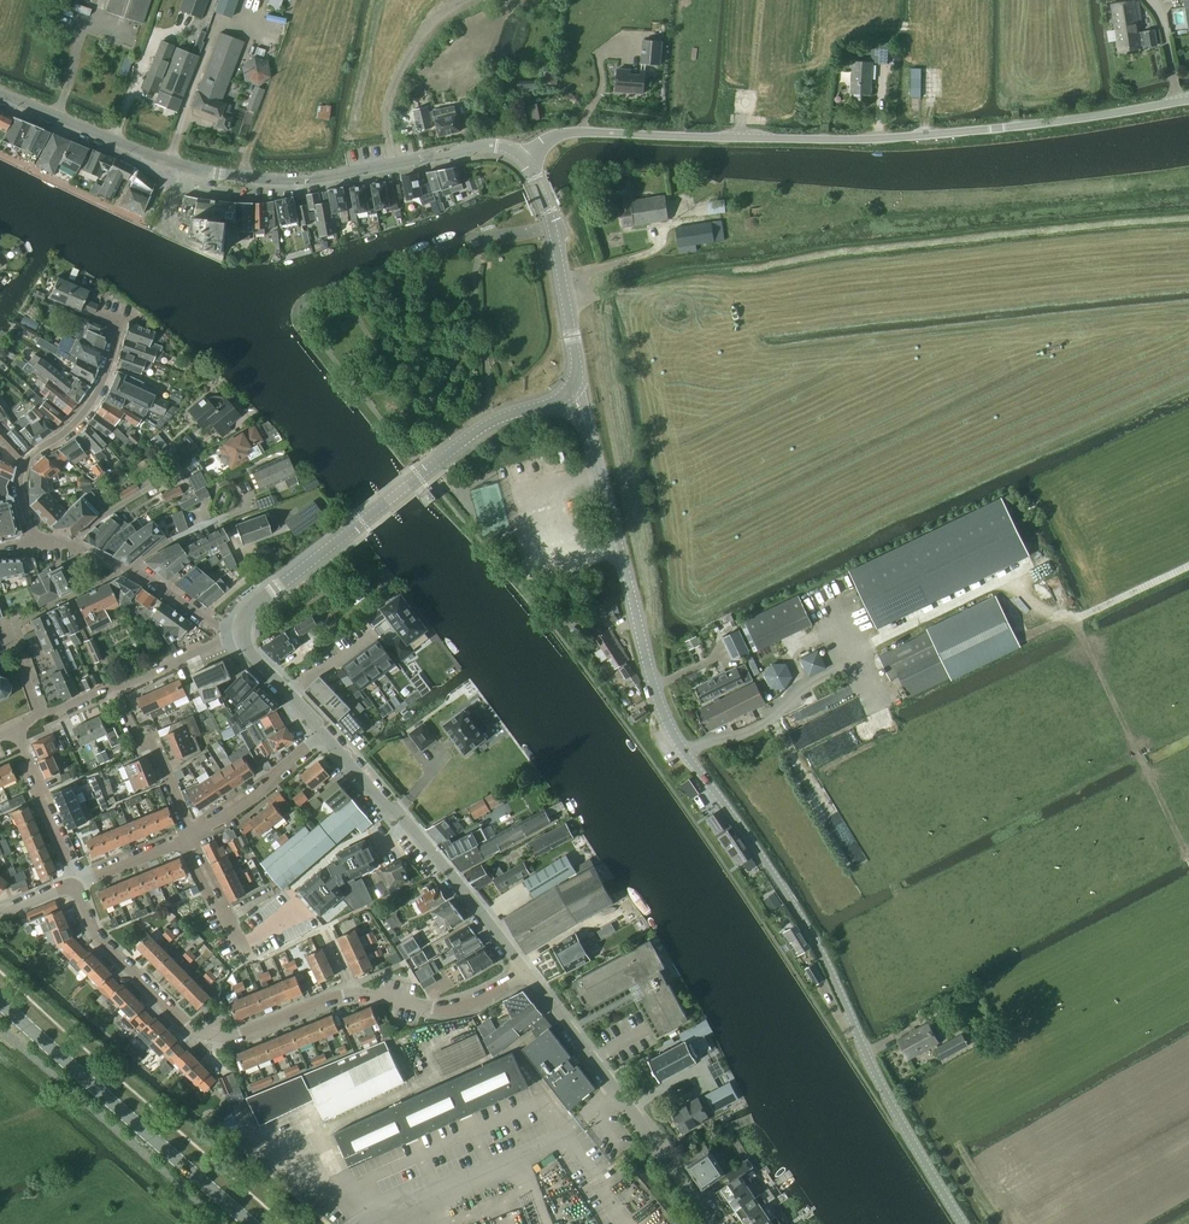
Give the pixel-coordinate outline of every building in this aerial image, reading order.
[(106,12),(142,24),(150,0),(110,0),(106,12)] [(200,19),(207,0),(183,0),(179,11),(200,19)] [(214,12),(230,18),(236,0),(218,0),(214,12)] [(1143,31),(1143,32),(1139,33),(1134,1),(1112,4),(1119,50),(1141,47),(1141,46),(1145,45),(1145,46),(1157,45),(1155,29),(1143,31)] [(200,31),(196,40),(201,42),(205,33),(200,31)] [(230,116),(231,113),(228,112),(230,106),(226,104),(221,102),(244,42),(220,33),(197,92),(196,92),(191,107),(219,118),(216,127),(228,130),(231,117),(230,116)] [(662,42),(644,40),(642,63),(660,65),(662,42)] [(161,41),(142,89),(154,94),(155,92),(158,94),(155,104),(176,112),(198,56),(191,53),(177,47),(161,87),(158,85),(173,46),(161,41)] [(879,63),(879,64),(887,64),(888,48),(879,48),(879,63)] [(852,93),(870,94),(872,63),(853,62),(852,93)] [(618,69),(616,91),(643,94),(645,71),(644,71),(644,75),(630,74),(631,70),(618,69)] [(547,71),(546,83),(557,83),(558,71),(547,71)] [(253,95),(247,109),(255,112),(261,98),(264,90),(256,87),(253,95)] [(329,119),(331,108),(318,106),(317,117),(329,119)] [(436,119),(440,136),(461,130),(455,106),(429,112),(428,107),(414,110),(419,130),(433,127),(431,120),(436,119)] [(5,132),(12,118),(3,113),(0,112),(0,129),(5,132)] [(471,115),(465,117),(466,124),(473,122),(471,115)] [(1,140),(20,148),(32,125),(13,117),(13,118),(12,118),(5,132),(1,140)] [(32,125),(20,148),(31,153),(27,161),(33,164),(50,132),(32,125)] [(58,164),(71,141),(52,133),(35,165),(53,174),(58,164)] [(88,149),(71,141),(58,164),(59,164),(74,172),(74,173),(75,173),(88,149)] [(101,169),(108,172),(115,159),(114,158),(114,159),(107,156),(91,150),(83,170),(98,176),(101,169)] [(121,176),(127,179),(132,168),(115,159),(108,172),(98,193),(97,194),(110,200),(111,200),(110,199),(121,176)] [(457,166),(442,169),(444,177),(446,176),(452,193),(464,189),(462,183),(460,178),(467,176),(464,165),(457,167),(457,166)] [(132,182),(129,186),(150,195),(154,184),(138,170),(132,168),(127,179),(132,182)] [(442,169),(427,172),(428,174),(435,197),(439,195),(437,191),(442,190),(444,196),(452,193),(446,176),(444,177),(442,169)] [(412,175),(403,177),(407,200),(420,197),(423,205),(436,199),(435,197),(428,174),(419,176),(419,174),(412,175)] [(604,181),(607,204),(619,202),(622,226),(668,220),(665,196),(631,201),(628,177),(604,181)] [(474,179),(467,182),(470,191),(477,188),(474,179)] [(372,184),(372,186),(373,186),(377,209),(388,207),(389,211),(399,209),(393,183),(386,184),(386,182),(379,183),(379,181),(372,182),(373,184),(372,184)] [(93,183),(89,192),(96,196),(101,186),(93,183)] [(351,188),(352,191),(356,213),(368,211),(368,214),(378,212),(377,209),(373,186),(372,186),(365,188),(365,186),(358,187),(358,185),(351,186),(352,188),(351,188)] [(150,195),(129,186),(128,188),(120,205),(141,214),(150,195)] [(331,199),(331,201),(333,213),(340,211),(342,222),(343,222),(344,223),(347,222),(346,221),(357,219),(356,213),(352,191),(345,193),(344,187),(329,190),(322,192),(324,200),(331,199)] [(333,213),(331,201),(321,203),(319,192),(307,194),(310,210),(315,209),(320,237),(337,233),(333,213)] [(253,229),(253,203),(236,203),(199,198),(185,195),(179,221),(191,225),(189,236),(192,237),(208,243),(207,249),(224,251),(225,236),(228,236),(228,240),(231,242),(231,243),(236,243),(236,242),(239,240),(239,238),(249,239),(249,231),(253,231),(253,229)] [(276,200),(282,230),(300,226),(294,197),(276,200)] [(267,202),(253,203),(253,229),(255,229),(255,234),(264,233),(264,228),(275,227),(274,201),(267,202)] [(298,206),(302,226),(311,224),(307,204),(298,206)] [(722,221),(676,228),(678,241),(680,253),(680,254),(696,251),(696,249),(695,244),(725,240),(722,221)] [(49,297),(64,304),(73,284),(57,277),(56,280),(54,285),(49,297)] [(73,284),(64,304),(80,310),(80,309),(83,309),(94,313),(98,305),(85,299),(87,294),(87,293),(88,290),(73,284)] [(32,296),(38,298),(40,292),(35,290),(32,296)] [(40,292),(38,298),(43,301),(46,294),(40,292)] [(52,305),(49,311),(66,318),(69,312),(52,305)] [(68,331),(60,347),(85,360),(98,366),(98,367),(105,341),(102,340),(103,337),(104,337),(102,336),(105,327),(86,318),(77,336),(68,331)] [(128,323),(124,339),(155,350),(155,349),(160,351),(161,346),(151,342),(151,341),(153,341),(155,334),(154,333),(155,332),(128,323)] [(124,339),(120,350),(152,362),(152,361),(159,363),(161,353),(155,350),(124,339)] [(98,367),(78,357),(59,348),(56,353),(74,364),(70,371),(90,383),(91,383),(98,367)] [(152,362),(120,350),(116,365),(140,374),(143,367),(150,369),(152,362)] [(34,354),(28,363),(37,369),(37,370),(78,403),(89,386),(76,377),(76,378),(73,376),(69,381),(45,361),(34,354)] [(27,363),(23,369),(30,374),(32,371),(42,379),(41,381),(45,384),(40,392),(44,395),(55,404),(67,414),(77,403),(37,370),(37,369),(28,363),(27,363)] [(117,370),(108,391),(142,406),(162,415),(164,411),(172,415),(179,408),(167,403),(168,402),(154,395),(154,394),(140,388),(143,382),(134,378),(134,377),(117,370)] [(192,370),(191,375),(201,379),(203,374),(192,370)] [(22,394),(34,406),(37,409),(58,426),(65,418),(50,406),(50,407),(41,399),(29,387),(22,394)] [(108,391),(104,399),(120,407),(141,419),(142,417),(137,415),(142,406),(108,391)] [(204,398),(188,411),(200,424),(227,401),(224,397),(222,398),(219,396),(214,396),(210,397),(206,399),(204,396),(203,397),(204,398)] [(104,399),(96,413),(114,426),(121,415),(136,425),(141,419),(120,407),(104,399)] [(227,401),(200,424),(203,429),(210,422),(224,438),(232,431),(230,428),(227,425),(239,415),(227,401)] [(34,406),(12,424),(28,443),(30,445),(30,446),(42,438),(54,430),(58,426),(37,409),(34,406)] [(23,452),(30,445),(28,443),(12,424),(2,412),(0,409),(0,426),(23,452)] [(162,415),(155,428),(157,429),(172,415),(164,411),(162,415)] [(96,413),(89,423),(106,437),(110,431),(123,442),(127,438),(114,426),(96,413)] [(88,425),(78,434),(89,448),(94,455),(95,457),(97,459),(98,461),(102,467),(107,463),(104,459),(105,457),(99,450),(105,444),(88,425)] [(0,426),(0,442),(1,444),(16,459),(23,452),(0,426)] [(253,428),(241,435),(242,437),(238,440),(237,437),(224,444),(228,451),(223,454),(222,455),(221,458),(221,460),(222,462),(224,464),(226,464),(229,463),(231,462),(233,467),(247,459),(249,461),(262,454),(255,443),(257,442),(258,437),(253,428)] [(74,439),(58,449),(69,459),(74,464),(87,456),(84,452),(89,448),(78,434),(74,439)] [(138,440),(132,434),(128,438),(135,444),(138,440)] [(158,435),(151,440),(159,450),(165,444),(158,435)] [(191,439),(186,443),(195,454),(200,450),(191,439)] [(44,456),(31,468),(50,478),(56,472),(59,470),(58,470),(62,465),(69,459),(58,449),(44,456)] [(251,470),(260,490),(262,489),(278,482),(295,474),(286,454),(251,470)] [(9,479),(11,480),(12,480),(15,467),(2,460),(0,460),(0,475),(9,479)] [(98,461),(83,472),(94,482),(96,480),(99,483),(108,476),(104,472),(102,467),(98,461)] [(30,469),(29,481),(29,494),(46,491),(52,490),(50,482),(58,480),(56,472),(50,478),(31,468),(30,469)] [(240,470),(228,476),(230,481),(243,474),(240,470)] [(207,484),(200,471),(187,478),(194,491),(207,484)] [(6,498),(5,495),(8,494),(6,486),(9,479),(0,475),(0,500),(6,498)] [(89,481),(80,478),(81,486),(90,485),(89,481)] [(316,479),(308,483),(311,489),(319,485),(316,479)] [(136,483),(119,493),(123,499),(140,489),(136,483)] [(179,487),(162,495),(166,502),(183,493),(179,487)] [(204,487),(194,492),(196,495),(199,501),(209,496),(207,494),(204,487)] [(375,490),(375,492),(394,516),(395,516),(398,514),(398,513),(379,488),(378,488),(375,490)] [(65,511),(51,527),(60,531),(60,530),(61,529),(66,532),(68,535),(71,537),(74,536),(103,509),(91,497),(94,494),(91,490),(86,492),(68,508),(65,511)] [(431,490),(420,498),(427,506),(437,498),(431,490)] [(46,491),(29,494),(30,505),(42,517),(51,527),(65,511),(46,491)] [(11,539),(18,537),(21,533),(20,533),(20,530),(17,531),(14,522),(17,521),(17,519),(14,520),(12,514),(12,511),(15,511),(15,509),(12,500),(13,500),(12,497),(8,494),(5,495),(6,498),(0,500),(0,541),(11,539)] [(196,495),(181,504),(185,510),(199,501),(196,495)] [(257,500),(255,501),(258,510),(260,509),(274,504),(278,502),(275,495),(270,495),(257,500)] [(1002,498),(849,572),(856,586),(877,629),(1030,555),(1002,498)] [(285,521),(295,535),(323,515),(313,501),(285,521)] [(181,511),(172,514),(175,521),(184,518),(181,511)] [(82,540),(100,549),(112,535),(122,529),(127,525),(113,513),(109,518),(99,530),(94,526),(82,540)] [(237,533),(242,545),(271,534),(270,530),(278,527),(274,515),(266,518),(265,515),(235,525),(237,533)] [(112,535),(100,549),(101,550),(103,548),(112,555),(128,537),(142,527),(136,519),(127,525),(122,529),(112,535)] [(128,537),(112,555),(129,564),(138,556),(145,550),(157,540),(160,543),(166,539),(152,522),(145,525),(142,527),(128,537)] [(182,549),(181,548),(181,549),(189,559),(228,538),(222,527),(199,539),(182,549)] [(144,561),(156,572),(181,549),(181,548),(180,546),(177,543),(162,549),(144,561)] [(181,549),(156,572),(166,580),(167,578),(189,559),(181,549)] [(230,553),(222,559),(225,565),(233,559),(230,553)] [(0,559),(0,580),(2,587),(3,592),(17,588),(31,583),(29,576),(37,574),(37,573),(38,573),(34,559),(33,558),(0,559)] [(233,559),(225,565),(229,571),(236,565),(233,559)] [(174,583),(184,590),(198,577),(199,578),(201,576),(200,574),(202,572),(204,574),(206,571),(203,568),(200,571),(195,567),(194,566),(186,573),(174,583)] [(385,566),(376,572),(378,576),(387,570),(385,566)] [(37,574),(29,576),(31,583),(32,586),(30,587),(38,604),(39,606),(40,606),(72,590),(69,583),(70,583),(67,577),(67,578),(61,567),(51,572),(50,569),(38,574),(37,574)] [(198,577),(184,590),(194,598),(194,597),(213,581),(208,577),(210,574),(209,573),(206,571),(204,574),(202,572),(200,574),(201,576),(199,578),(198,577)] [(121,575),(108,583),(119,605),(122,603),(124,606),(130,601),(129,598),(131,597),(140,586),(121,575)] [(196,598),(195,599),(204,605),(207,607),(207,606),(228,588),(220,578),(196,598)] [(119,605),(108,583),(75,599),(91,631),(93,630),(109,621),(104,613),(119,605)] [(134,599),(146,606),(148,608),(155,600),(156,598),(142,588),(134,599)] [(799,595),(745,621),(759,650),(813,624),(799,595)] [(150,616),(151,617),(168,643),(179,636),(180,637),(191,623),(156,598),(155,600),(148,608),(153,612),(150,616)] [(401,598),(386,609),(392,618),(391,619),(401,632),(402,631),(404,635),(402,636),(412,650),(414,649),(429,638),(425,633),(423,630),(424,629),(417,620),(418,619),(414,614),(414,613),(413,612),(408,606),(407,607),(401,598)] [(899,676),(909,697),(950,676),(951,678),(1019,644),(996,598),(928,631),(929,632),(878,657),(890,681),(899,676)] [(67,603),(56,608),(68,632),(69,633),(71,639),(74,645),(79,643),(76,636),(82,633),(67,603)] [(144,621),(151,617),(150,616),(153,612),(148,608),(146,606),(138,612),(144,621)] [(617,606),(603,614),(606,619),(604,620),(608,626),(618,619),(617,619),(620,617),(617,606)] [(56,608),(47,613),(65,651),(69,649),(66,642),(71,639),(69,633),(68,632),(56,608)] [(34,629),(22,634),(24,639),(37,634),(40,642),(45,653),(50,650),(52,650),(61,670),(59,671),(52,674),(56,684),(54,685),(56,690),(58,689),(63,700),(78,693),(67,668),(70,667),(60,645),(58,638),(48,615),(47,613),(31,620),(34,629)] [(286,632),(261,647),(277,662),(288,652),(301,644),(297,637),(300,635),(300,636),(318,625),(313,616),(295,627),(286,632)] [(339,637),(334,630),(323,638),(329,645),(339,637)] [(723,638),(732,658),(748,651),(738,631),(723,638)] [(696,635),(684,642),(689,650),(700,644),(696,635)] [(103,658),(93,636),(84,640),(94,662),(103,658)] [(401,636),(389,644),(400,659),(412,650),(402,636),(401,636)] [(379,641),(368,650),(383,671),(395,662),(379,641)] [(368,650),(357,658),(372,679),(383,671),(368,650)] [(818,650),(801,658),(809,676),(826,668),(818,650)] [(357,658),(345,667),(361,687),(372,679),(357,658)] [(240,722),(221,691),(217,684),(232,678),(230,675),(237,668),(237,667),(228,660),(224,661),(224,660),(193,674),(201,691),(219,732),(240,722)] [(712,698),(715,703),(720,700),(718,695),(743,683),(744,685),(753,681),(745,664),(725,674),(724,672),(719,674),(720,676),(696,688),(703,703),(712,698)] [(223,688),(221,691),(240,722),(243,727),(280,706),(261,688),(260,689),(256,685),(260,681),(247,669),(226,691),(223,688)] [(343,669),(337,671),(342,678),(348,676),(343,669)] [(770,672),(763,684),(769,697),(783,698),(792,685),(785,672),(770,672)] [(93,674),(88,676),(89,677),(92,686),(98,683),(93,674)] [(419,674),(411,680),(418,690),(423,696),(430,690),(419,674)] [(5,698),(5,699),(6,698),(6,697),(9,693),(11,693),(11,692),(10,691),(10,686),(12,685),(11,684),(10,684),(7,679),(8,678),(7,677),(6,678),(0,676),(1,675),(0,675),(0,699),(5,698)] [(320,675),(304,690),(312,699),(328,684),(320,675)] [(348,676),(342,679),(347,686),(354,683),(348,676)] [(89,677),(82,681),(86,690),(93,686),(92,686),(89,677)] [(181,680),(180,680),(138,699),(139,699),(146,713),(144,714),(145,714),(150,712),(153,718),(176,707),(173,701),(187,695),(181,683),(180,680),(181,680)] [(196,681),(185,686),(189,694),(200,689),(196,681)] [(359,690),(354,683),(349,686),(354,693),(359,690)] [(720,700),(715,703),(696,712),(707,732),(766,703),(756,683),(720,700)] [(336,692),(328,684),(312,699),(320,707),(336,692)] [(357,698),(362,695),(359,690),(354,694),(357,698)] [(344,700),(336,692),(320,707),(328,715),(344,700)] [(202,694),(194,698),(200,711),(208,708),(202,694)] [(367,699),(362,703),(365,707),(370,703),(367,699)] [(351,708),(344,700),(328,715),(336,723),(337,722),(351,708)] [(388,701),(378,709),(384,716),(394,709),(388,701)] [(364,708),(359,703),(351,708),(337,722),(353,740),(368,728),(357,715),(364,708)] [(644,708),(633,715),(637,720),(647,713),(644,708)] [(465,710),(465,709),(464,710),(445,724),(444,725),(444,726),(445,726),(465,753),(465,754),(467,753),(466,753),(485,739),(486,738),(486,737),(485,738),(482,733),(488,728),(475,711),(469,715),(465,710)] [(276,711),(248,727),(248,728),(258,745),(258,744),(286,728),(277,712),(276,711)] [(171,725),(173,731),(167,734),(172,746),(195,737),(201,734),(193,715),(171,725)] [(95,739),(107,734),(109,733),(107,730),(101,716),(87,722),(95,739)] [(213,718),(206,721),(211,731),(217,728),(213,718)] [(81,745),(95,739),(87,722),(73,728),(81,745)] [(436,740),(424,723),(409,734),(422,750),(436,740)] [(109,733),(107,734),(113,747),(121,743),(114,727),(107,730),(109,733)] [(228,728),(220,731),(224,739),(232,735),(228,728)] [(286,728),(258,744),(258,745),(265,757),(294,740),(286,728)] [(195,737),(172,746),(177,759),(183,756),(186,762),(202,751),(201,751),(195,737)] [(36,747),(42,759),(52,754),(53,755),(64,749),(60,740),(55,742),(53,739),(36,747)] [(218,741),(212,745),(214,750),(221,746),(218,741)] [(248,747),(246,743),(227,755),(244,781),(255,774),(251,766),(257,762),(250,750),(248,747)] [(106,750),(101,752),(106,762),(110,760),(106,750)] [(101,752),(96,754),(101,764),(106,762),(101,752)] [(52,754),(42,759),(39,760),(47,778),(60,772),(53,755),(52,754)] [(205,754),(198,758),(201,762),(207,758),(205,754)] [(125,766),(130,778),(153,769),(148,756),(124,766),(125,767),(125,766)] [(201,762),(198,758),(192,762),(195,767),(201,762)] [(268,761),(262,765),(266,771),(272,767),(268,761)] [(231,764),(221,770),(233,788),(244,781),(232,762),(230,763),(231,764)] [(309,768),(305,771),(306,772),(303,775),(313,788),(329,775),(319,762),(310,769),(309,768)] [(0,767),(0,781),(1,785),(15,779),(8,763),(0,767)] [(153,769),(130,778),(135,790),(134,790),(134,791),(158,781),(153,769)] [(181,769),(174,773),(178,783),(180,782),(179,779),(185,776),(181,769)] [(221,770),(211,777),(222,795),(233,788),(221,770)] [(61,775),(64,781),(70,778),(68,772),(61,775)] [(211,777),(200,784),(212,802),(222,795),(211,777)] [(337,781),(311,803),(316,808),(326,799),(336,810),(351,797),(350,798),(345,793),(347,792),(337,781)] [(212,802),(200,784),(182,791),(188,807),(196,802),(200,810),(212,802)] [(72,785),(54,793),(58,802),(76,794),(72,785)] [(302,791),(294,798),(300,805),(308,799),(302,791)] [(76,794),(58,802),(62,811),(80,803),(86,800),(83,792),(76,795),(76,794)] [(270,805),(262,812),(272,825),(280,819),(293,809),(283,796),(280,793),(269,802),(268,802),(269,804),(270,805)] [(8,801),(11,808),(25,802),(22,795),(8,801)] [(262,862),(260,863),(266,869),(266,870),(283,889),(299,875),(333,847),(356,826),(362,833),(369,826),(372,824),(367,817),(351,797),(336,810),(310,833),(305,827),(286,842),(281,846),(267,857),(262,862)] [(484,799),(468,807),(472,814),(474,817),(475,819),(490,810),(484,799)] [(80,803),(62,811),(66,820),(84,812),(80,803)] [(11,812),(17,825),(32,819),(27,805),(11,812)] [(166,808),(155,813),(161,828),(175,823),(168,807),(166,808)] [(545,810),(520,823),(527,835),(553,821),(550,815),(548,817),(545,810)] [(84,812),(66,820),(70,829),(88,821),(84,812)] [(250,817),(238,826),(244,834),(254,826),(260,834),(272,825),(262,812),(252,819),(250,817)] [(717,812),(706,819),(735,862),(738,866),(742,863),(751,857),(752,856),(732,827),(730,824),(724,823),(717,812)] [(155,813),(141,818),(148,834),(161,828),(155,813)] [(453,815),(426,830),(432,837),(459,821),(453,815)] [(121,826),(115,829),(121,845),(134,839),(128,824),(125,817),(119,820),(121,826)] [(141,818),(128,824),(134,839),(148,834),(141,818)] [(17,825),(23,839),(38,832),(32,819),(17,825)] [(306,821),(302,824),(310,833),(314,830),(316,827),(311,821),(306,821)] [(459,821),(432,837),(439,845),(439,844),(449,838),(465,830),(465,829),(459,821)] [(520,823),(506,830),(513,842),(527,835),(520,823)] [(574,837),(567,823),(529,843),(535,854),(532,855),(534,858),(536,856),(537,857),(574,837)] [(439,844),(439,845),(442,848),(451,859),(496,835),(491,825),(482,830),(481,828),(452,843),(449,838),(439,844)] [(115,829),(101,835),(107,850),(121,845),(115,829)] [(506,830),(492,838),(498,850),(513,842),(506,830)] [(23,839),(28,852),(44,845),(38,832),(23,839)] [(285,833),(281,836),(285,842),(290,838),(285,833)] [(101,835),(87,840),(94,856),(107,850),(101,835)] [(285,842),(281,836),(277,839),(281,845),(285,842)] [(231,841),(229,842),(231,847),(234,852),(241,849),(242,848),(240,843),(238,838),(237,838),(236,839),(231,841)] [(492,838),(478,845),(484,857),(498,850),(492,838)] [(215,839),(204,845),(213,863),(227,855),(234,852),(231,847),(231,846),(225,850),(223,846),(219,847),(217,842),(215,839)] [(247,839),(240,843),(242,848),(250,844),(247,839)] [(323,869),(299,889),(300,890),(320,913),(322,915),(342,897),(353,911),(373,901),(362,878),(355,881),(354,877),(378,866),(375,860),(368,846),(365,840),(337,853),(338,854),(341,862),(338,863),(336,861),(329,864),(329,865),(330,867),(325,871),(323,870),(323,869)] [(28,852),(34,865),(50,858),(44,845),(28,852)] [(484,857),(478,845),(451,859),(461,871),(472,865),(485,859),(484,857)] [(213,863),(211,863),(218,876),(234,868),(227,855),(213,863)] [(575,870),(566,855),(524,881),(534,897),(576,872),(575,870)] [(50,858),(34,865),(40,879),(56,872),(50,858)] [(181,858),(167,864),(173,880),(187,874),(181,858)] [(380,870),(385,880),(376,884),(378,889),(376,890),(380,898),(391,892),(390,890),(409,880),(406,873),(405,873),(404,874),(403,871),(404,871),(405,871),(405,870),(406,867),(406,866),(404,862),(401,861),(400,860),(380,870)] [(530,874),(526,867),(524,863),(505,874),(494,880),(500,891),(530,874)] [(167,864),(153,870),(160,885),(173,880),(167,864)] [(493,880),(494,880),(505,874),(500,867),(489,875),(481,865),(474,868),(464,874),(477,890),(493,880)] [(582,865),(575,870),(576,872),(578,875),(582,873),(586,871),(582,865)] [(13,866),(8,868),(11,876),(13,875),(14,874),(16,873),(13,866)] [(539,897),(504,918),(526,954),(578,922),(614,903),(612,900),(610,895),(604,883),(604,882),(595,866),(593,867),(586,871),(582,873),(578,875),(556,887),(539,897)] [(256,867),(244,873),(247,878),(253,875),(259,872),(256,867)] [(234,868),(218,876),(224,889),(240,881),(234,868)] [(153,870),(140,875),(146,891),(160,885),(153,870)] [(16,873),(14,874),(18,883),(20,888),(21,893),(29,890),(21,871),(16,873)] [(140,875),(126,881),(133,896),(146,891),(140,875)] [(253,875),(247,878),(249,883),(255,879),(253,875)] [(126,881),(113,886),(119,902),(133,896),(126,881)] [(240,881),(224,889),(230,902),(246,894),(243,887),(240,881)] [(424,888),(426,893),(424,894),(425,896),(417,900),(423,912),(431,908),(446,901),(445,899),(446,897),(443,893),(441,892),(438,887),(434,889),(431,885),(424,888)] [(119,902),(113,886),(99,892),(106,907),(119,902)] [(781,904),(777,899),(771,903),(770,906),(772,910),(781,904)] [(168,905),(166,900),(159,903),(161,908),(168,905)] [(55,901),(27,913),(30,920),(34,918),(39,916),(42,923),(40,923),(44,933),(52,930),(68,923),(62,909),(57,911),(57,909),(58,908),(55,901)] [(446,904),(431,912),(437,920),(435,922),(438,926),(441,925),(445,931),(465,920),(450,901),(446,904)] [(172,922),(173,923),(176,927),(181,922),(176,917),(173,920),(172,922)] [(393,917),(384,923),(390,932),(398,927),(393,917)] [(68,923),(52,930),(58,944),(56,946),(70,960),(83,948),(74,938),(68,923)] [(810,947),(796,924),(785,931),(787,934),(783,937),(796,956),(810,947)] [(463,929),(445,940),(450,948),(476,934),(470,926),(463,929)] [(163,934),(167,937),(172,932),(168,928),(163,934)] [(339,937),(345,950),(361,942),(355,929),(339,937)] [(606,929),(599,933),(602,938),(609,934),(606,929)] [(193,932),(190,935),(195,940),(200,935),(195,931),(193,932)] [(377,941),(374,936),(372,931),(365,934),(370,944),(377,941)] [(172,932),(167,937),(171,941),(176,936),(172,932)] [(553,947),(560,959),(589,943),(588,941),(582,944),(576,933),(553,947)] [(149,934),(137,946),(147,956),(159,945),(151,936),(149,934)] [(455,948),(449,952),(451,956),(456,954),(458,959),(460,958),(480,946),(484,944),(477,935),(477,936),(455,948)] [(398,945),(397,946),(405,959),(405,960),(406,959),(410,957),(409,956),(421,948),(414,936),(398,945)] [(588,1009),(639,981),(641,986),(636,989),(639,994),(643,992),(646,996),(641,999),(661,1035),(666,1032),(667,1032),(689,1020),(670,984),(668,984),(660,970),(666,967),(651,939),(573,981),(576,987),(585,1003),(588,1009)] [(345,950),(351,963),(367,955),(361,942),(345,950)] [(589,943),(560,959),(567,971),(591,959),(585,949),(590,945),(589,943)] [(159,945),(147,956),(158,967),(169,955),(159,945)] [(457,962),(456,962),(457,963),(465,978),(465,979),(466,979),(467,979),(466,979),(497,962),(498,961),(497,961),(493,956),(494,956),(490,951),(486,947),(486,946),(485,946),(485,947),(457,962)] [(70,960),(69,962),(78,971),(83,967),(89,974),(102,962),(90,951),(88,953),(83,948),(70,960)] [(307,955),(313,969),(328,962),(322,948),(307,955)] [(604,948),(594,954),(596,959),(607,953),(604,948)] [(184,954),(187,958),(192,953),(189,949),(184,954)] [(422,950),(412,956),(418,966),(428,960),(422,950)] [(192,953),(187,958),(191,962),(196,957),(192,953)] [(169,955),(158,967),(168,977),(180,965),(169,955)] [(367,955),(351,963),(357,976),(373,968),(367,955)] [(287,956),(280,959),(283,965),(289,962),(287,956)] [(102,962),(89,974),(101,986),(98,988),(104,993),(116,981),(110,976),(113,974),(102,962)] [(293,969),(290,962),(285,964),(288,971),(293,969)] [(328,962),(313,969),(320,982),(335,975),(328,962)] [(429,964),(416,971),(422,981),(434,974),(439,971),(437,966),(432,969),(429,964)] [(810,977),(815,985),(823,980),(814,964),(805,969),(807,972),(805,974),(806,976),(809,975),(810,977)] [(180,965),(168,977),(178,988),(190,976),(180,965)] [(200,986),(188,998),(199,1008),(201,1006),(211,997),(204,990),(221,974),(216,970),(213,974),(208,979),(200,986)] [(209,970),(204,975),(208,979),(213,974),(209,970)] [(265,989),(257,992),(263,1009),(276,1003),(269,987),(266,980),(267,980),(264,973),(260,975),(265,989)] [(437,982),(433,975),(433,976),(420,983),(424,989),(437,982)] [(190,976),(178,988),(188,998),(200,986),(190,976)] [(296,976),(282,982),(289,998),(303,993),(301,988),(298,981),(296,976)] [(235,1001),(230,1003),(234,1012),(237,1019),(250,1014),(243,998),(240,991),(238,984),(237,983),(235,978),(231,980),(239,999),(235,1001)] [(116,981),(104,993),(109,998),(108,999),(113,1005),(116,1002),(122,1007),(134,995),(123,984),(121,986),(116,981)] [(243,982),(238,984),(240,991),(246,988),(243,982)] [(282,982),(269,987),(276,1003),(289,998),(282,982)] [(511,1014),(499,1020),(502,1026),(532,1002),(524,990),(523,991),(504,1000),(511,1014)] [(257,992),(243,998),(250,1014),(263,1009),(257,992)] [(134,995),(122,1007),(129,1014),(123,1020),(133,1029),(136,1026),(148,1014),(143,1009),(145,1007),(134,995)] [(495,1031),(484,1039),(493,1055),(519,1035),(519,1036),(533,1026),(544,1017),(532,1002),(502,1026),(495,1031)] [(372,1006),(358,1012),(364,1027),(368,1036),(375,1033),(371,1025),(378,1022),(372,1006)] [(358,1012),(344,1018),(346,1022),(350,1033),(364,1027),(358,1012)] [(148,1014),(136,1026),(141,1031),(138,1034),(149,1045),(154,1040),(166,1028),(155,1017),(153,1019),(148,1014)] [(333,1015),(319,1021),(325,1036),(339,1030),(335,1019),(333,1015)] [(533,1033),(518,1044),(569,1109),(596,1088),(577,1064),(575,1067),(573,1065),(570,1060),(568,1059),(571,1056),(549,1028),(551,1026),(544,1017),(533,1026),(535,1028),(532,1031),(533,1033)] [(705,1035),(712,1031),(706,1020),(679,1034),(683,1042),(685,1045),(688,1044),(695,1057),(697,1056),(698,1056),(711,1049),(712,1049),(705,1035)] [(319,1021),(306,1026),(312,1041),(325,1036),(319,1021)] [(385,1022),(379,1025),(385,1041),(391,1038),(385,1022)] [(485,1023),(478,1027),(483,1037),(491,1033),(485,1023)] [(897,1040),(908,1059),(939,1042),(928,1023),(897,1040)] [(306,1026),(292,1031),(299,1047),(312,1041),(306,1026)] [(154,1040),(149,1045),(160,1057),(163,1054),(166,1057),(163,1060),(165,1063),(168,1059),(181,1047),(175,1042),(177,1039),(166,1028),(154,1040)] [(292,1031),(279,1037),(285,1052),(299,1047),(292,1031)] [(375,1033),(368,1036),(372,1046),(379,1043),(375,1033)] [(967,1044),(961,1035),(936,1049),(941,1059),(967,1044)] [(368,1036),(361,1039),(365,1049),(372,1046),(368,1036)] [(279,1037),(265,1042),(271,1058),(285,1052),(279,1037)] [(672,1038),(664,1042),(666,1046),(674,1042),(672,1038)] [(365,1049),(247,1098),(260,1125),(314,1099),(325,1121),(405,1082),(385,1041),(379,1043),(372,1046),(365,1049)] [(265,1042),(252,1048),(258,1063),(271,1058),(265,1042)] [(653,1068),(653,1069),(655,1072),(655,1073),(656,1073),(659,1079),(658,1079),(659,1081),(659,1080),(660,1081),(697,1061),(695,1057),(688,1044),(685,1045),(683,1042),(649,1060),(649,1061),(648,1062),(649,1063),(650,1062),(653,1068)] [(339,1048),(341,1053),(348,1051),(346,1045),(339,1048)] [(181,1047),(168,1059),(174,1064),(176,1062),(187,1073),(199,1061),(188,1050),(186,1052),(181,1047)] [(241,1061),(237,1062),(241,1070),(249,1067),(258,1063),(252,1048),(238,1053),(241,1061)] [(335,1133),(351,1167),(528,1087),(523,1076),(512,1052),(335,1133)] [(325,1054),(318,1056),(321,1062),(327,1059),(325,1054)] [(321,1062),(318,1056),(312,1059),(314,1065),(321,1062)] [(161,1058),(156,1063),(160,1068),(165,1063),(163,1060),(161,1058)] [(199,1061),(187,1073),(198,1085),(198,1084),(205,1091),(213,1083),(216,1080),(209,1073),(210,1072),(199,1061)] [(298,1065),(291,1067),(294,1073),(301,1070),(298,1065)] [(294,1073),(291,1067),(285,1070),(287,1076),(294,1073)] [(226,1076),(219,1079),(221,1083),(230,1104),(245,1098),(241,1089),(233,1092),(226,1076)] [(271,1076),(264,1078),(267,1084),(273,1081),(271,1076)] [(251,1085),(248,1086),(250,1090),(253,1089),(253,1090),(267,1084),(264,1078),(251,1084),(251,1085)] [(699,1099),(708,1115),(739,1099),(730,1082),(699,1099)] [(701,1118),(708,1115),(699,1099),(699,1098),(672,1113),(683,1132),(702,1121),(701,1118)] [(686,1166),(703,1189),(726,1173),(704,1143),(691,1152),(696,1159),(686,1166)] [(731,1182),(716,1192),(722,1200),(726,1197),(735,1211),(755,1196),(747,1184),(750,1182),(751,1179),(746,1172),(750,1169),(751,1169),(753,1167),(747,1159),(745,1161),(743,1162),(738,1165),(737,1166),(743,1174),(731,1182)] [(737,1166),(726,1174),(731,1182),(743,1174),(737,1166)] [(744,1223),(762,1223),(770,1219),(762,1206),(765,1204),(766,1201),(760,1193),(755,1196),(735,1211),(731,1213),(736,1222),(741,1219),(744,1223)] [(762,1223),(780,1223),(781,1223),(775,1215),(770,1219),(762,1223)]
